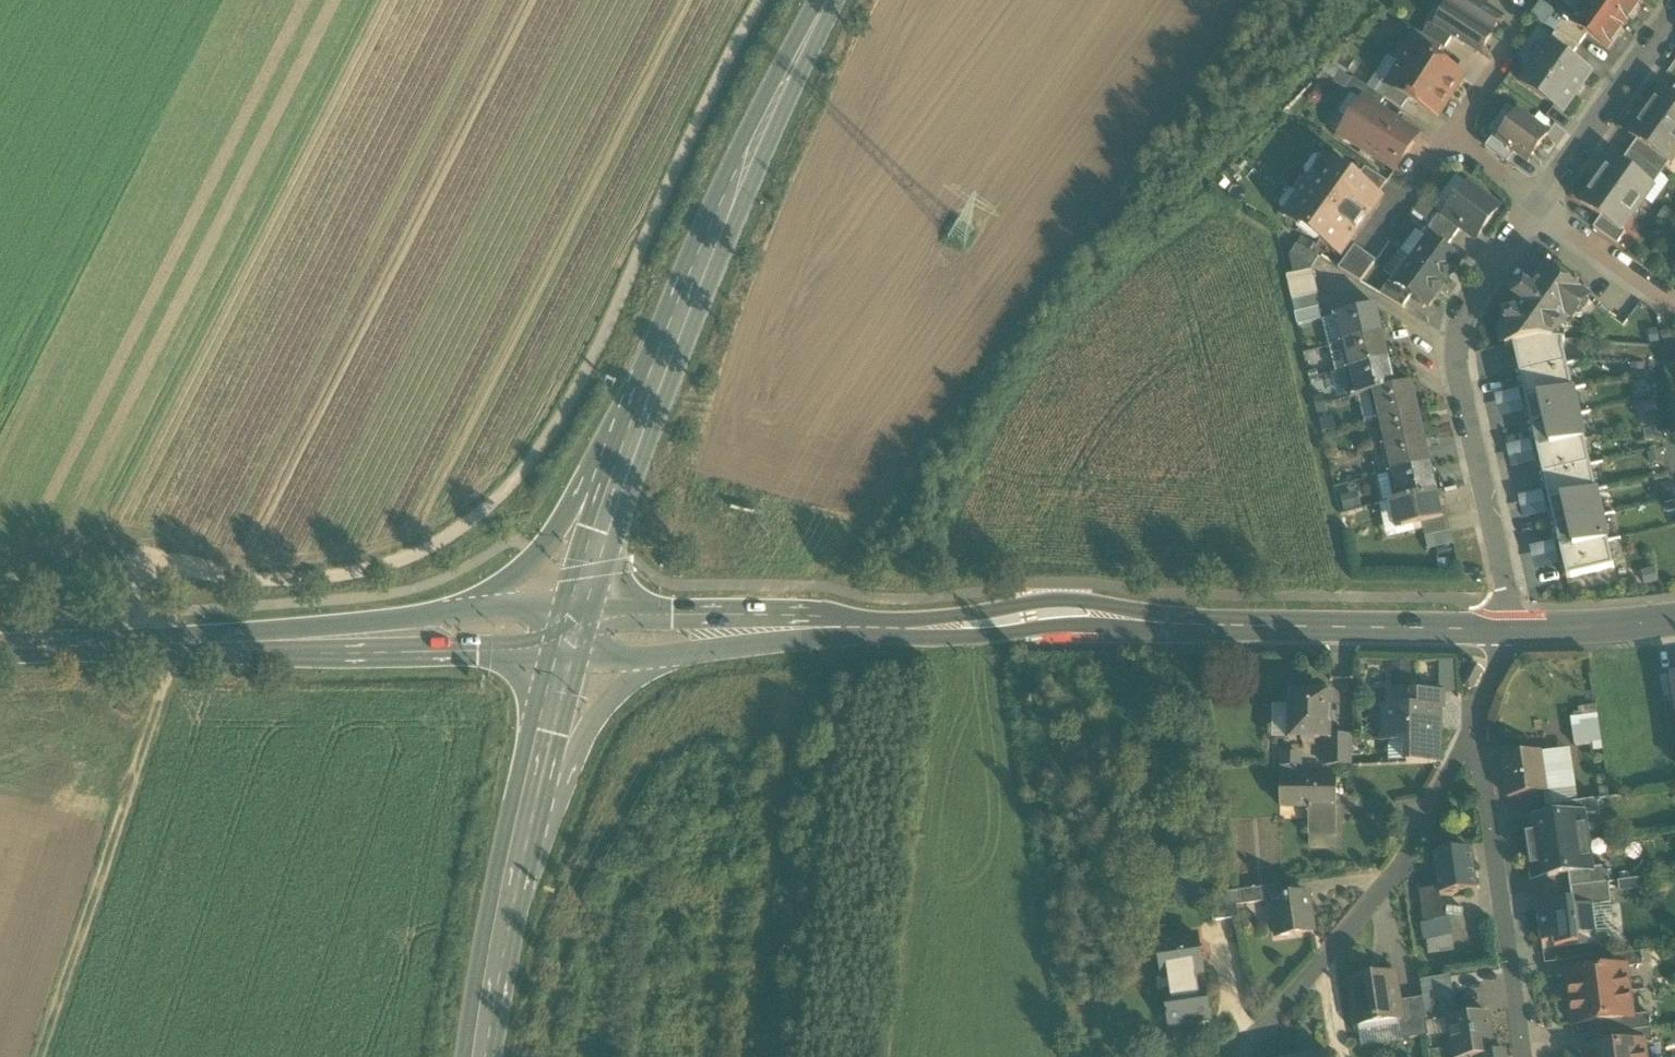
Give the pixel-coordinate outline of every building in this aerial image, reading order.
[(1447,8),(1491,37),(1498,27),(1496,26),(1501,17),(1480,3),(1475,0),(1453,0),(1447,8)] [(1589,0),(1568,0),(1558,14),(1565,19),(1572,24),(1589,0)] [(1626,27),(1589,0),(1572,24),(1571,25),(1588,36),(1608,51),(1626,27)] [(1626,27),(1643,2),(1640,0),(1589,0),(1626,27)] [(1531,18),(1547,28),(1557,13),(1542,2),(1531,18)] [(1485,46),(1491,37),(1447,8),(1436,26),(1436,27),(1453,38),(1478,54),(1483,45),(1485,46)] [(1558,14),(1557,13),(1547,28),(1555,33),(1565,19),(1558,14)] [(1555,33),(1556,34),(1579,48),(1588,36),(1571,25),(1572,24),(1565,19),(1555,33)] [(1431,22),(1423,36),(1442,48),(1445,50),(1453,38),(1436,27),(1436,26),(1431,22)] [(1435,59),(1442,48),(1423,36),(1416,32),(1408,44),(1413,47),(1414,46),(1435,59)] [(1571,60),(1579,48),(1556,34),(1549,45),(1571,60)] [(1521,83),(1563,114),(1591,75),(1571,60),(1549,45),(1521,83)] [(1413,47),(1401,66),(1450,97),(1463,77),(1435,59),(1414,46),(1413,47)] [(1437,117),(1450,97),(1401,66),(1388,85),(1388,86),(1409,99),(1437,117)] [(1378,111),(1385,100),(1375,93),(1353,79),(1344,91),(1362,102),(1366,105),(1367,104),(1378,111)] [(1383,81),(1375,93),(1385,100),(1401,110),(1409,99),(1388,86),(1388,85),(1383,81)] [(1649,114),(1674,133),(1674,98),(1671,95),(1662,88),(1652,103),(1655,105),(1649,114)] [(1340,136),(1345,139),(1366,105),(1362,102),(1340,136)] [(1645,112),(1649,114),(1655,105),(1652,103),(1645,112)] [(1345,139),(1395,171),(1418,136),(1378,111),(1367,104),(1366,105),(1345,139)] [(1499,140),(1518,114),(1507,106),(1488,132),(1494,136),(1499,140)] [(1649,114),(1645,112),(1639,121),(1642,123),(1649,114)] [(1515,153),(1528,163),(1548,135),(1518,114),(1499,140),(1499,141),(1515,153)] [(1649,114),(1642,123),(1639,121),(1629,135),(1638,142),(1661,159),(1665,161),(1671,153),(1674,152),(1674,133),(1649,114)] [(1485,148),(1507,164),(1515,153),(1499,141),(1499,140),(1494,136),(1485,148)] [(1638,142),(1630,153),(1654,169),(1661,159),(1638,142)] [(1662,175),(1674,157),(1674,152),(1671,153),(1665,161),(1661,159),(1654,169),(1662,175)] [(1646,180),(1654,169),(1630,153),(1622,163),(1646,180)] [(1606,174),(1600,183),(1637,210),(1645,199),(1643,192),(1650,183),(1646,180),(1622,163),(1613,157),(1603,171),(1606,174)] [(1284,215),(1340,255),(1381,199),(1378,197),(1357,181),(1324,158),(1284,215)] [(1357,181),(1378,197),(1387,183),(1365,169),(1357,181)] [(1662,175),(1654,169),(1646,180),(1650,183),(1643,192),(1645,199),(1662,175)] [(1603,171),(1597,180),(1600,183),(1606,174),(1603,171)] [(1433,208),(1441,213),(1445,216),(1468,186),(1456,177),(1433,208)] [(1594,191),(1600,183),(1597,180),(1590,189),(1594,191)] [(1630,219),(1637,210),(1600,183),(1594,191),(1590,189),(1580,204),(1601,219),(1616,230),(1617,228),(1622,221),(1630,219)] [(1461,230),(1476,241),(1499,209),(1468,186),(1445,216),(1445,217),(1461,230)] [(1441,213),(1432,224),(1453,240),(1461,230),(1445,217),(1445,216),(1441,213)] [(1594,229),(1617,246),(1626,234),(1622,231),(1617,228),(1616,230),(1601,219),(1594,229)] [(1617,228),(1622,231),(1630,219),(1622,221),(1617,228)] [(1445,251),(1453,240),(1432,224),(1424,236),(1429,240),(1430,239),(1445,251)] [(1416,231),(1400,252),(1413,262),(1429,240),(1424,236),(1416,231)] [(1429,240),(1413,262),(1444,285),(1460,262),(1445,251),(1430,239),(1429,240)] [(1290,256),(1313,269),(1320,258),(1297,245),(1290,256)] [(1338,270),(1361,284),(1376,262),(1355,247),(1338,270)] [(1397,283),(1413,262),(1400,252),(1384,273),(1392,279),(1397,283)] [(1427,307),(1444,285),(1413,262),(1397,283),(1396,284),(1412,296),(1427,307)] [(1287,277),(1290,289),(1314,283),(1311,271),(1287,277)] [(1501,327),(1505,348),(1513,346),(1539,340),(1557,341),(1558,331),(1568,317),(1573,321),(1588,301),(1546,271),(1532,292),(1524,286),(1520,287),(1514,295),(1515,298),(1521,303),(1517,309),(1502,312),(1505,326),(1501,327)] [(1380,295),(1403,309),(1412,296),(1396,284),(1397,283),(1392,279),(1380,295)] [(1316,296),(1314,283),(1290,289),(1288,289),(1291,302),(1316,296)] [(1319,308),(1316,296),(1291,302),(1294,314),(1319,308)] [(1339,316),(1345,343),(1382,335),(1376,307),(1339,316)] [(1322,320),(1319,308),(1294,314),(1297,326),(1322,320)] [(1345,343),(1352,370),(1388,361),(1382,335),(1345,343)] [(1513,346),(1520,375),(1567,365),(1563,350),(1564,342),(1557,341),(1539,340),(1513,346)] [(1358,397),(1375,393),(1395,388),(1388,361),(1352,370),(1358,397)] [(1520,375),(1526,401),(1573,390),(1567,365),(1520,375)] [(1375,393),(1381,420),(1418,412),(1412,385),(1395,388),(1375,393)] [(1495,395),(1498,408),(1521,402),(1518,389),(1495,395)] [(1526,401),(1532,426),(1579,416),(1573,390),(1526,401)] [(1524,415),(1521,402),(1498,408),(1501,420),(1524,415)] [(1381,420),(1387,447),(1424,438),(1418,412),(1381,420)] [(1585,441),(1579,416),(1532,426),(1538,452),(1585,441)] [(1387,447),(1393,473),(1430,465),(1424,438),(1387,447)] [(1506,445),(1509,458),(1533,452),(1530,440),(1506,445)] [(1538,452),(1543,477),(1590,466),(1585,441),(1538,452)] [(1536,465),(1533,452),(1509,458),(1512,471),(1536,465)] [(1393,473),(1400,500),(1436,492),(1430,465),(1393,473)] [(1543,477),(1549,502),(1596,491),(1590,466),(1543,477)] [(1518,496),(1521,509),(1545,503),(1542,490),(1518,496)] [(1549,502),(1555,528),(1602,516),(1596,491),(1549,502)] [(1437,492),(1436,492),(1400,500),(1390,503),(1396,530),(1422,524),(1443,519),(1443,517),(1437,492)] [(1548,516),(1545,503),(1521,509),(1525,521),(1548,516)] [(1422,524),(1425,539),(1451,532),(1447,516),(1443,517),(1443,519),(1422,524)] [(1555,528),(1561,553),(1608,542),(1602,516),(1555,528)] [(1422,524),(1396,530),(1404,564),(1404,566),(1427,560),(1429,565),(1441,562),(1442,565),(1458,562),(1451,532),(1425,539),(1422,524)] [(1391,564),(1404,564),(1396,530),(1384,533),(1391,564)] [(1530,547),(1533,559),(1557,553),(1554,541),(1530,547)] [(1561,553),(1567,579),(1614,568),(1608,542),(1561,553)] [(1560,566),(1557,553),(1533,559),(1536,572),(1560,566)] [(1440,694),(1443,694),(1459,693),(1456,659),(1440,660),(1440,694)] [(1392,661),(1393,683),(1412,682),(1411,660),(1392,661)] [(1674,702),(1674,690),(1673,678),(1674,678),(1673,675),(1660,677),(1664,703),(1674,702)] [(1303,740),(1303,746),(1315,746),(1315,740),(1330,740),(1331,696),(1329,696),(1324,692),(1314,692),(1309,696),(1290,696),(1290,702),(1289,740),(1297,740),(1303,740)] [(1438,710),(1443,710),(1443,694),(1440,694),(1413,694),(1413,709),(1438,709),(1438,710)] [(1272,740),(1289,740),(1290,702),(1274,702),(1272,740)] [(1407,745),(1423,745),(1423,741),(1438,741),(1438,710),(1438,709),(1413,709),(1385,709),(1385,741),(1392,741),(1407,741),(1407,745)] [(1571,719),(1575,746),(1602,743),(1598,715),(1571,719)] [(1330,767),(1351,767),(1351,765),(1352,740),(1330,740),(1330,767)] [(1407,741),(1392,741),(1392,760),(1407,760),(1407,745),(1407,741)] [(1438,767),(1438,741),(1423,741),(1423,745),(1407,745),(1407,760),(1407,767),(1438,767)] [(1568,750),(1553,753),(1554,762),(1569,760),(1568,750)] [(1282,753),(1282,767),(1296,767),(1296,753),(1282,753)] [(1546,794),(1544,777),(1541,755),(1540,753),(1503,758),(1509,799),(1546,794)] [(1553,753),(1541,755),(1544,777),(1572,773),(1569,760),(1554,762),(1553,753)] [(1282,767),(1281,780),(1296,781),(1296,767),(1282,767)] [(1544,777),(1546,794),(1574,790),(1572,773),(1544,777)] [(1309,807),(1336,807),(1336,781),(1296,781),(1281,780),(1281,807),(1309,807)] [(1574,790),(1546,794),(1548,807),(1559,806),(1576,803),(1574,790)] [(1559,806),(1561,819),(1583,816),(1584,817),(1600,815),(1598,800),(1576,803),(1559,806)] [(1309,833),(1336,834),(1336,807),(1309,807),(1309,820),(1309,833)] [(1526,824),(1530,852),(1587,844),(1584,817),(1583,816),(1561,819),(1526,824)] [(1335,848),(1336,834),(1309,833),(1309,848),(1335,848)] [(1591,871),(1587,844),(1530,852),(1534,880),(1569,875),(1591,872),(1591,871)] [(1439,889),(1440,895),(1477,890),(1471,850),(1434,855),(1439,889)] [(1569,875),(1571,889),(1610,884),(1608,868),(1591,871),(1591,872),(1569,875)] [(1619,882),(1621,893),(1645,888),(1643,878),(1619,882)] [(1612,906),(1610,884),(1571,889),(1573,903),(1574,903),(1575,909),(1593,906),(1593,908),(1612,906)] [(1240,892),(1242,906),(1272,902),(1272,900),(1283,899),(1281,886),(1242,891),(1240,892)] [(1421,891),(1427,941),(1452,937),(1450,919),(1443,920),(1440,895),(1439,889),(1421,891)] [(1210,896),(1214,922),(1240,919),(1235,892),(1210,896)] [(1272,902),(1277,938),(1314,933),(1309,895),(1283,899),(1272,900),(1272,902)] [(1573,903),(1560,904),(1561,912),(1539,915),(1542,944),(1554,943),(1555,949),(1580,946),(1578,936),(1596,934),(1593,908),(1593,906),(1575,909),(1574,903),(1573,903)] [(1538,907),(1539,915),(1561,912),(1560,904),(1538,907)] [(1593,908),(1596,934),(1615,932),(1612,906),(1593,908)] [(1158,942),(1164,979),(1169,978),(1197,974),(1203,973),(1197,936),(1158,942)] [(1427,941),(1429,955),(1454,951),(1452,937),(1427,941)] [(1601,959),(1603,971),(1626,968),(1626,970),(1643,967),(1641,954),(1641,953),(1601,958),(1601,959)] [(1568,976),(1571,1001),(1629,994),(1626,970),(1626,968),(1603,971),(1568,976)] [(1169,978),(1171,992),(1199,988),(1197,974),(1169,978)] [(1373,1020),(1374,1024),(1398,1020),(1400,1020),(1397,1003),(1393,976),(1352,982),(1355,1004),(1352,1007),(1353,1015),(1357,1017),(1358,1022),(1373,1020)] [(1427,1025),(1449,1022),(1449,1021),(1457,1019),(1451,977),(1420,982),(1421,982),(1423,999),(1427,1025)] [(1209,1021),(1204,987),(1199,988),(1171,992),(1165,993),(1170,1026),(1209,1021)] [(1632,1018),(1629,994),(1571,1001),(1574,1026),(1608,1022),(1632,1019),(1632,1018)] [(1398,1020),(1402,1042),(1429,1038),(1427,1025),(1423,999),(1397,1003),(1400,1020),(1398,1020)] [(1495,1055),(1488,1015),(1457,1019),(1449,1021),(1449,1022),(1454,1056),(1495,1056),(1495,1055)] [(1652,1044),(1651,1030),(1649,1015),(1632,1018),(1632,1019),(1608,1022),(1610,1035),(1613,1035),(1623,1033),(1624,1046),(1643,1044),(1644,1045),(1652,1044)] [(1373,1020),(1358,1022),(1362,1048),(1402,1042),(1398,1020),(1374,1024),(1373,1020)] [(1586,1056),(1645,1056),(1644,1045),(1643,1044),(1624,1046),(1585,1052),(1586,1056)]
